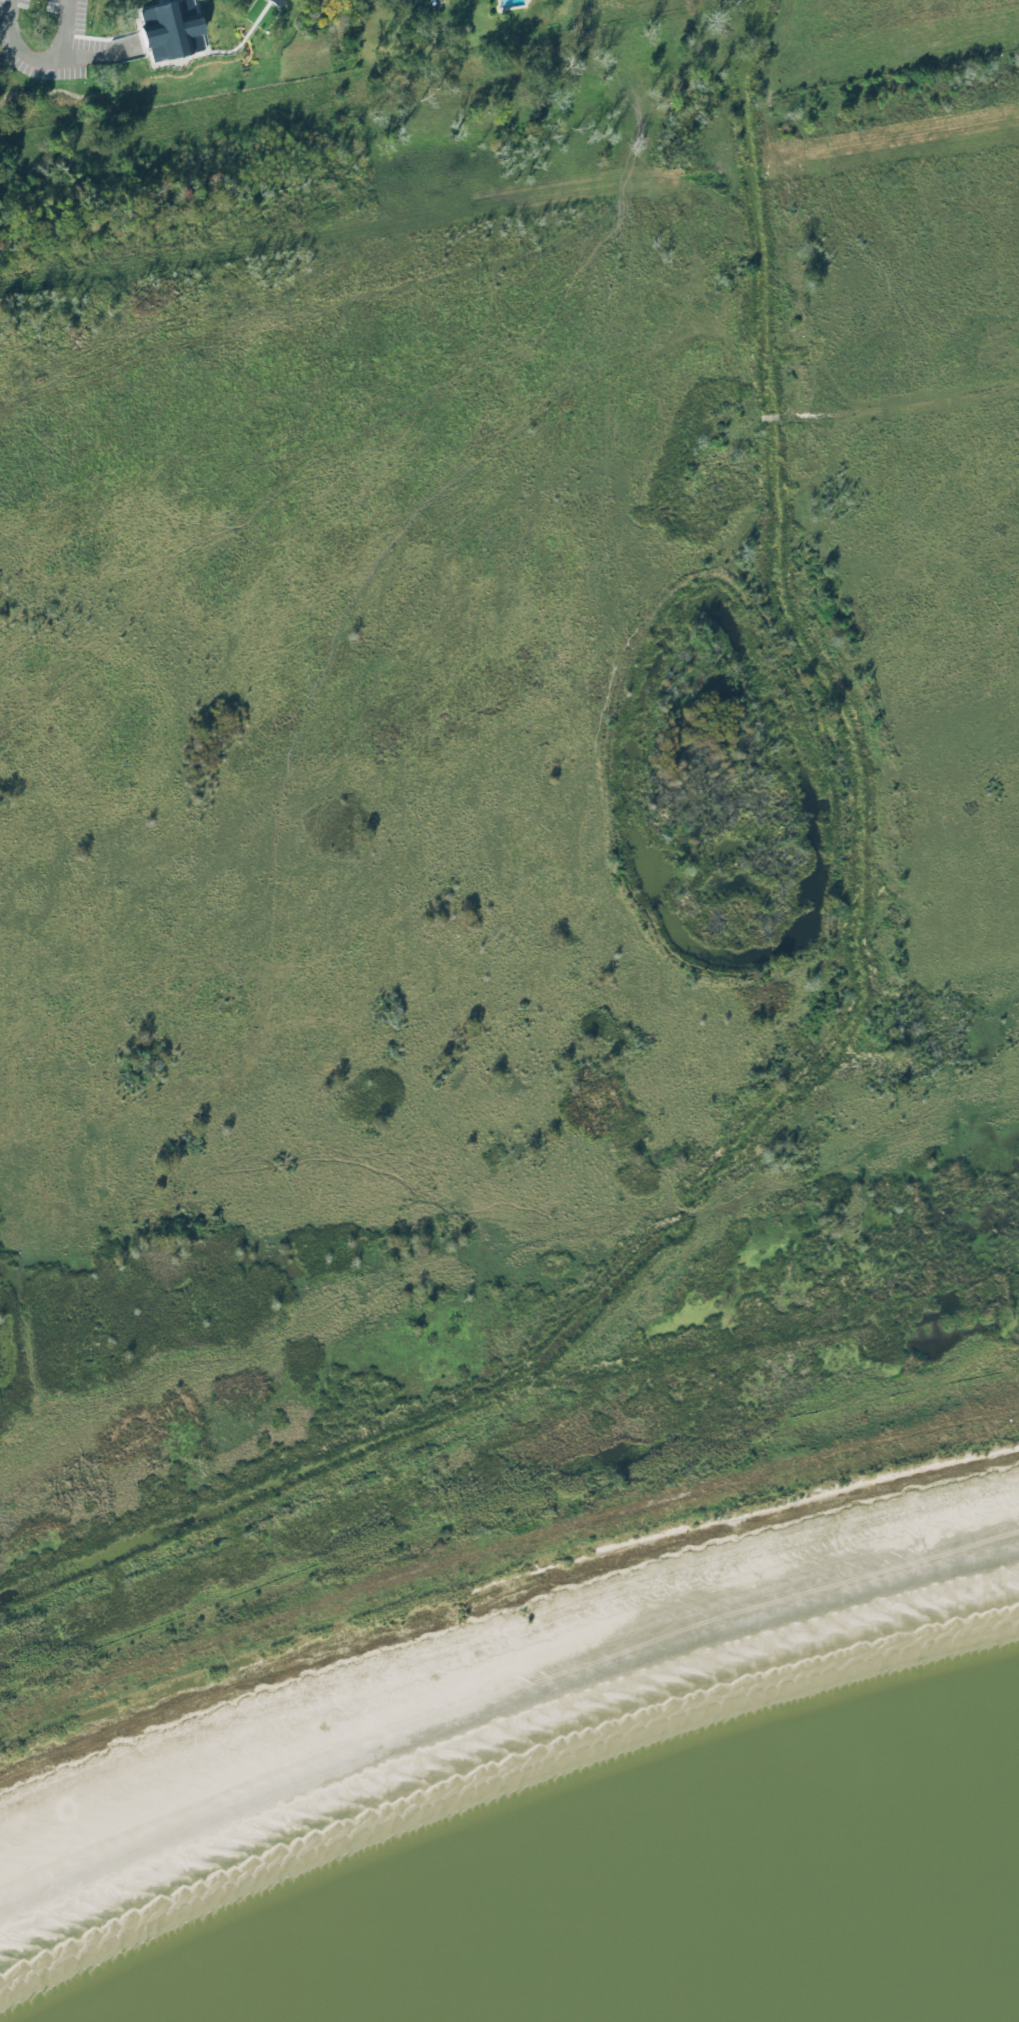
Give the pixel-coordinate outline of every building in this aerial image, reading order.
[(143,31),(138,32),(147,65),(201,51),(198,38),(204,36),(195,0),(180,0),(138,11),(143,31)]
